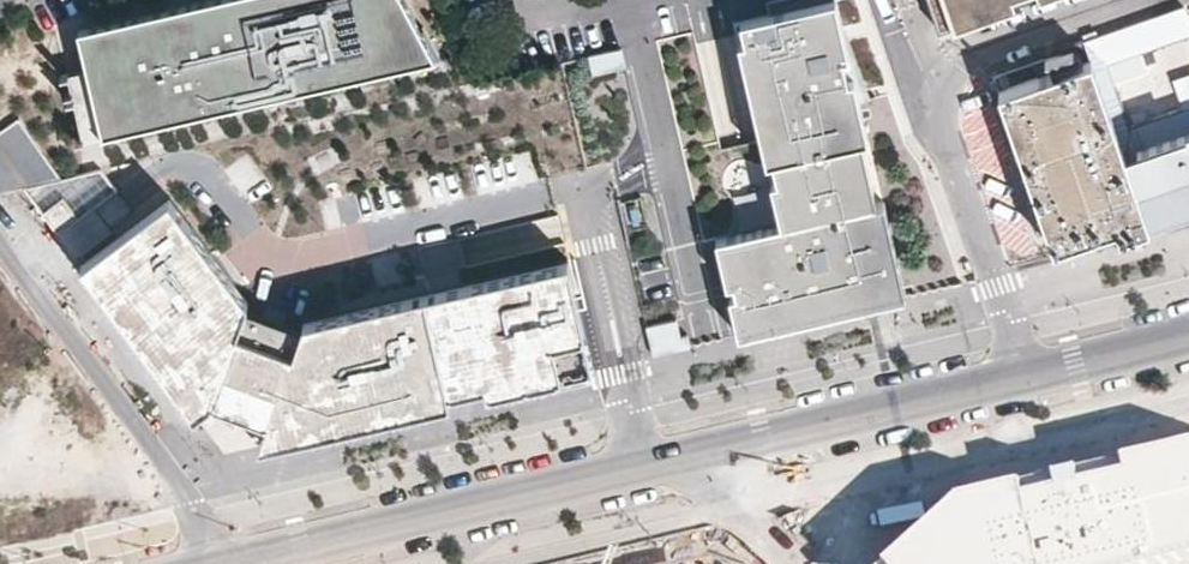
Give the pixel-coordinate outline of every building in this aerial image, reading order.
[(79,29),(88,67),(104,134),(436,57),(405,0),(202,0),(79,29)] [(936,22),(950,17),(952,22),(1015,0),(928,0),(936,22)] [(784,225),(718,240),(739,330),(904,292),(882,201),(867,142),(837,1),(738,23),(784,225)] [(1181,5),(1123,25),(1133,54),(1188,35),(1188,29),(1181,5)] [(1123,25),(1097,34),(1107,63),(1133,54),(1123,25)] [(1095,28),(1082,32),(1084,38),(1091,57),(1132,179),(1145,175),(1128,124),(1107,63),(1097,34),(1095,28)] [(744,137),(761,132),(735,34),(718,39),(744,137)] [(588,52),(592,72),(625,66),(621,46),(588,52)] [(998,89),(1052,247),(1113,226),(1117,236),(1142,227),(1148,225),(1144,214),(1157,210),(1159,218),(1188,207),(1188,103),(1128,124),(1145,175),(1132,179),(1091,57),(998,89)] [(84,138),(104,134),(88,67),(68,72),(84,138)] [(0,130),(0,192),(27,180),(41,208),(65,197),(27,117),(0,130)] [(163,192),(74,263),(183,410),(204,395),(258,416),(249,438),(439,395),(414,289),(293,315),(282,345),(234,326),(240,298),(163,192)] [(1157,210),(1144,214),(1148,225),(1149,229),(1162,225),(1159,218),(1157,210)] [(568,251),(414,289),(439,395),(574,361),(563,320),(588,315),(568,251)] [(645,323),(652,355),(687,347),(681,315),(645,323)] [(899,563),(1188,563),(1188,454),(971,496),(899,563)]
